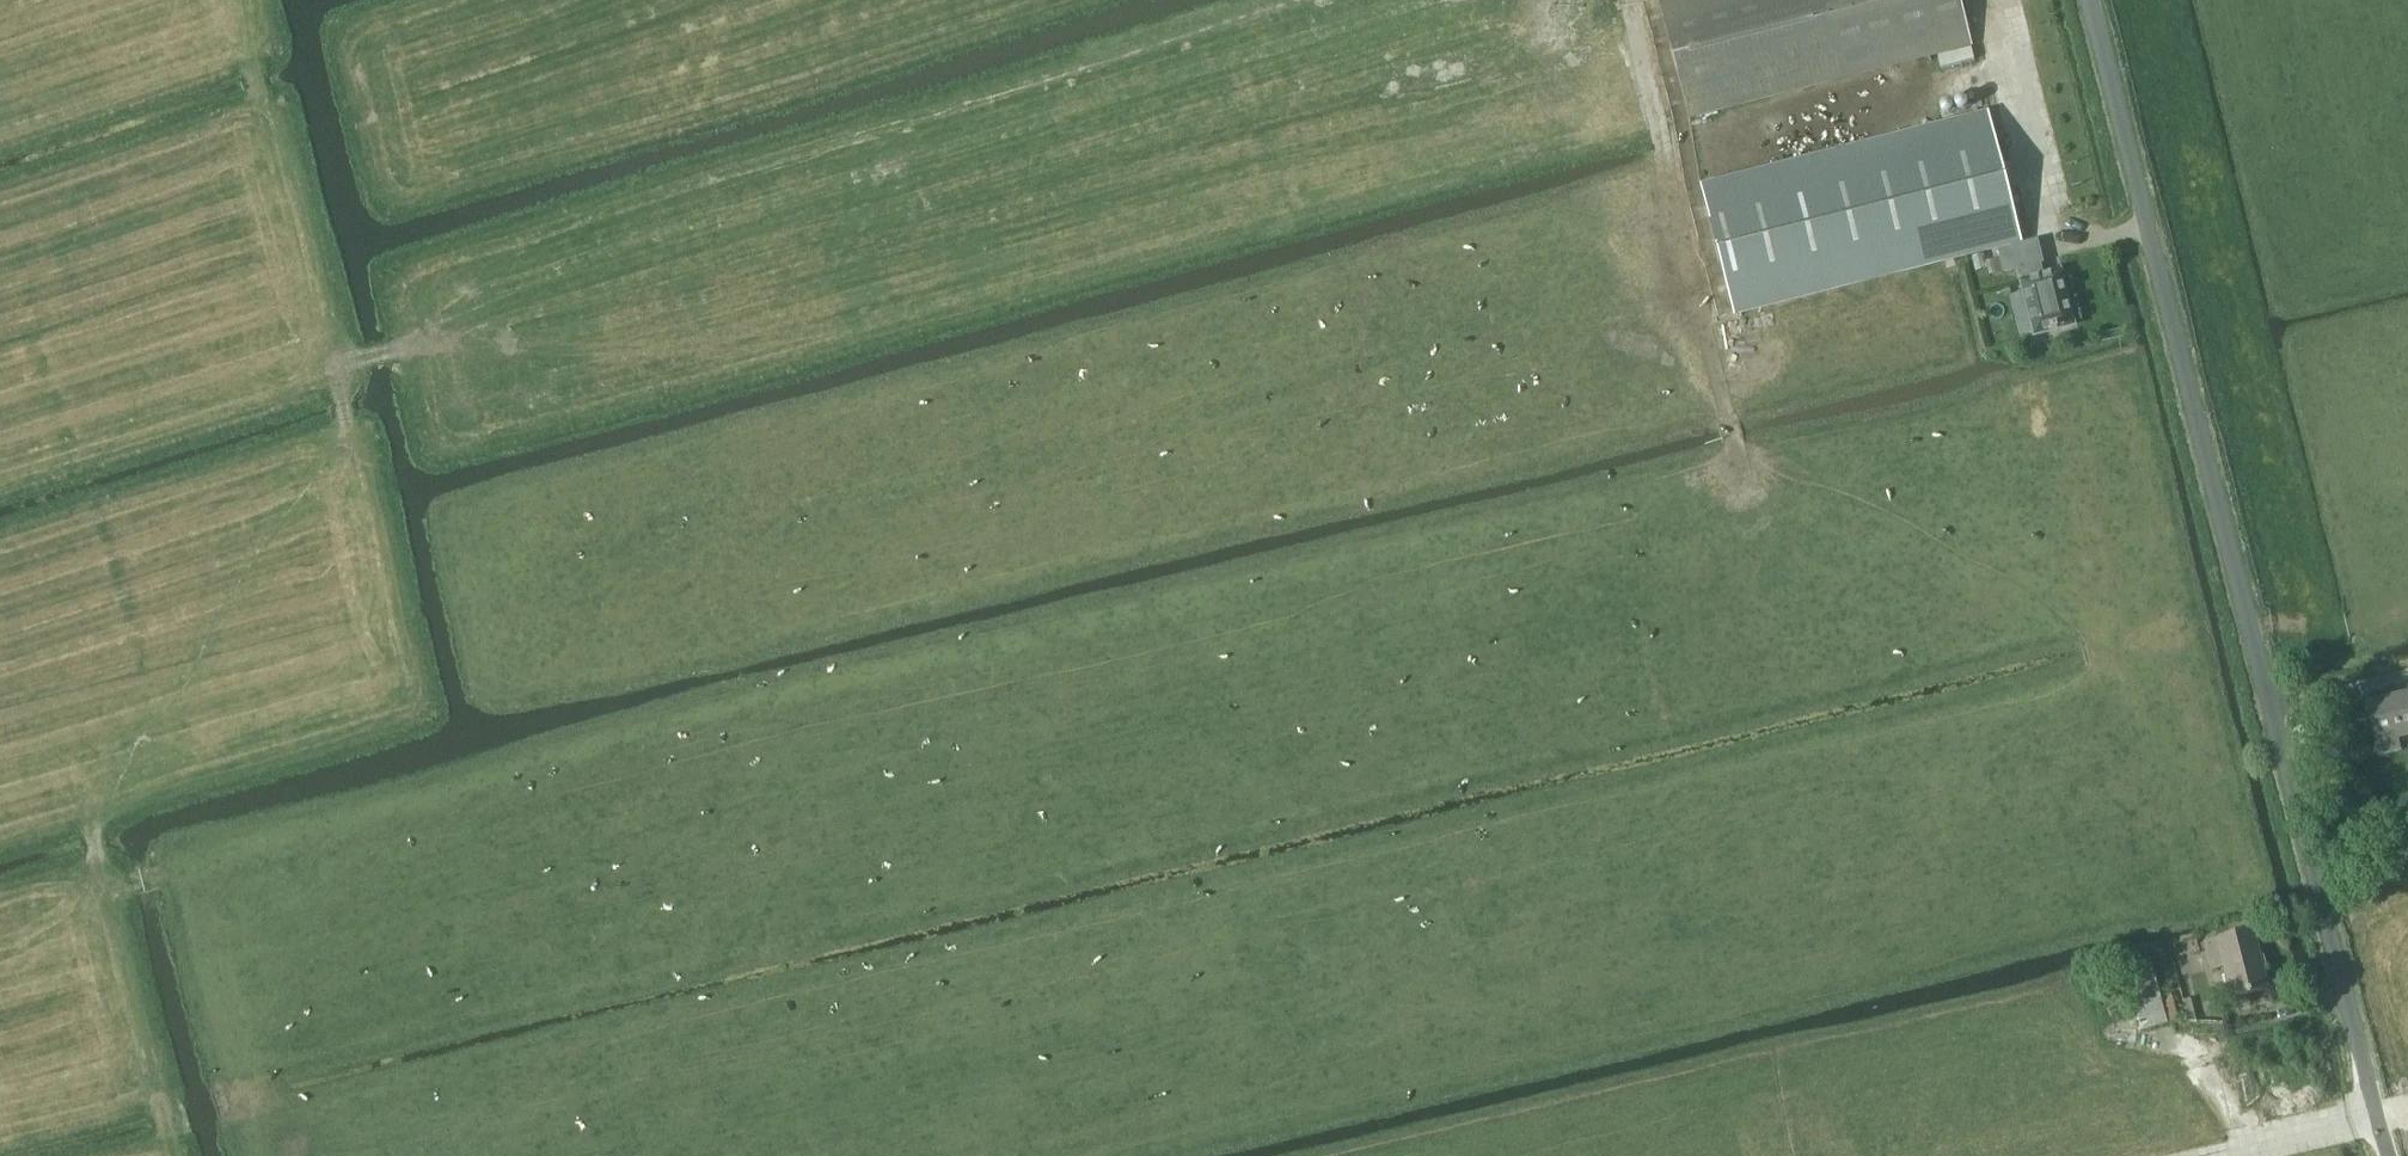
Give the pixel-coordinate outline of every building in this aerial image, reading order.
[(1689,117),(1971,45),(1960,0),(1659,0),(1689,117)] [(1735,312),(1741,310),(2020,239),(1989,116),(1703,189),(1735,312)] [(2037,241),(2000,250),(2005,271),(2019,268),(2036,334),(2051,330),(2052,332),(2058,330),(2058,328),(2073,325),(2060,272),(2043,276),(2040,263),(2043,262),(2037,241)] [(2407,736),(2407,693),(2365,703),(2378,755),(2402,749),(2399,738),(2407,736)] [(2231,998),(2270,988),(2255,930),(2206,943),(2213,971),(2223,968),(2231,998)] [(2136,1030),(2179,1019),(2173,994),(2162,997),(2152,958),(2126,965),(2139,1015),(2133,1016),(2136,1030)]
